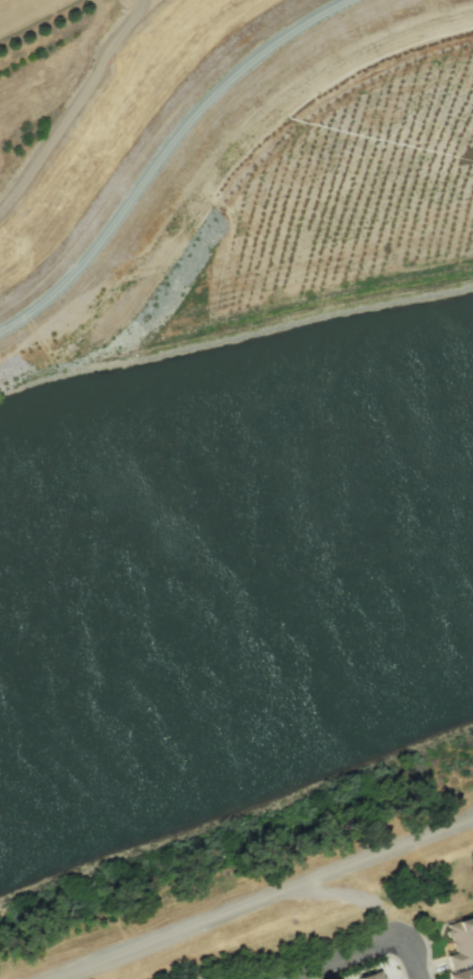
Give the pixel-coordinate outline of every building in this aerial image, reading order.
[(469,917),(445,924),(453,953),(447,955),(450,969),(472,962),(472,931),(469,917)] [(449,973),(451,978),(472,978),(472,967),(449,973)]
